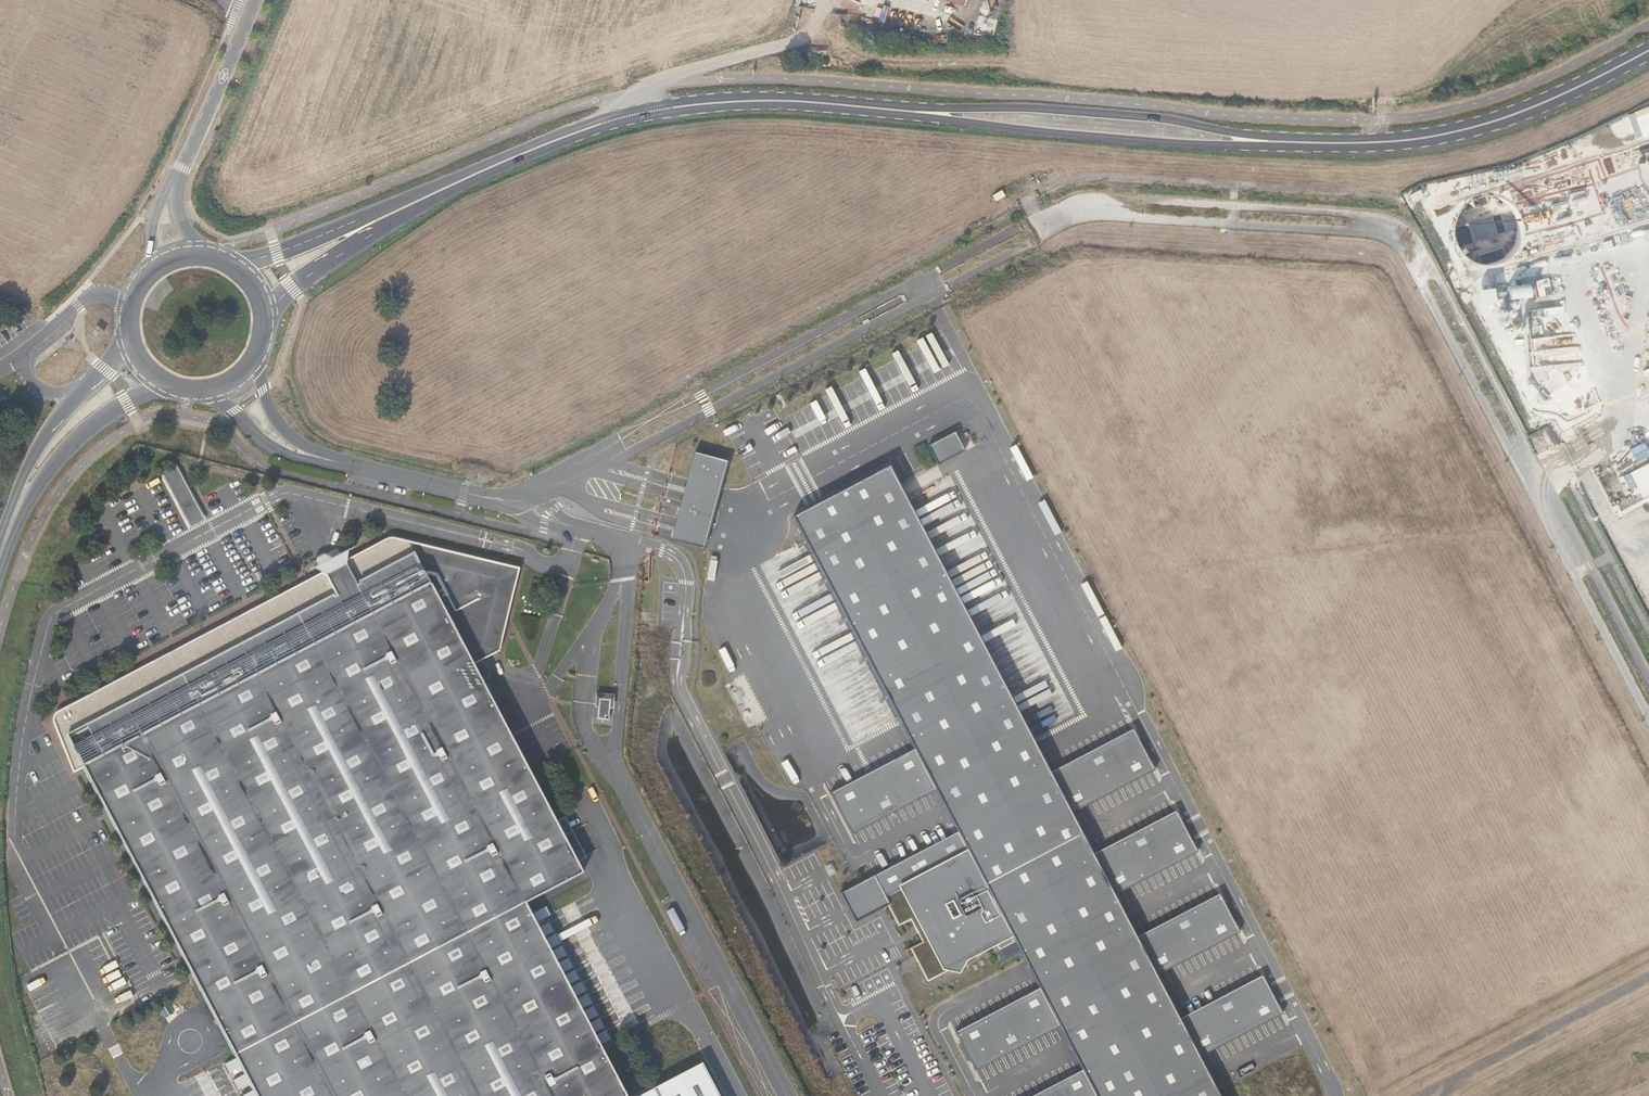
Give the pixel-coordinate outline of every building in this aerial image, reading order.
[(1488,266),(1498,266),(1507,262),(1515,256),(1521,248),(1525,238),(1525,228),(1522,218),(1517,210),(1509,203),(1501,199),(1492,197),(1483,198),(1474,201),(1467,207),(1461,214),(1457,223),(1456,233),(1458,243),(1462,252),(1469,259),(1478,264),(1488,266)] [(930,444),(939,462),(964,450),(956,432),(930,444)] [(191,528),(205,520),(177,466),(162,473),(191,528)] [(793,518),(914,752),(831,795),(852,835),(935,792),(957,838),(872,883),(871,878),(858,885),(839,894),(855,924),(887,907),(898,928),(911,921),(923,944),(912,951),(914,956),(917,963),(927,983),(944,976),(956,970),(967,965),(999,951),(1014,944),(1022,959),(1023,961),(1040,993),(957,1038),(974,1069),(1057,1024),(1083,1074),(1043,1095),(1219,1095),(1196,1054),(1283,1009),(1263,978),(1180,1023),(1152,972),(1237,928),(1220,897),(1137,942),(1110,893),(1194,848),(1175,814),(1092,858),(1066,811),(1150,766),(1132,733),(1049,778),(888,469),(793,518)] [(536,921),(550,914),(546,906),(532,914),(526,903),(575,877),(583,873),(555,819),(528,765),(496,704),(475,664),(502,650),(522,568),(403,539),(398,538),(396,537),(394,537),(391,538),(389,538),(348,560),(349,562),(335,570),(327,574),(326,572),(69,705),(62,709),(60,710),(58,712),(57,713),(57,715),(56,717),(57,718),(57,721),(63,735),(77,770),(86,766),(183,952),(197,977),(206,995),(259,1095),(627,1095),(536,921)] [(611,701),(600,700),(598,720),(609,721),(611,701)] [(562,946),(553,950),(556,959),(565,955),(562,946)]
